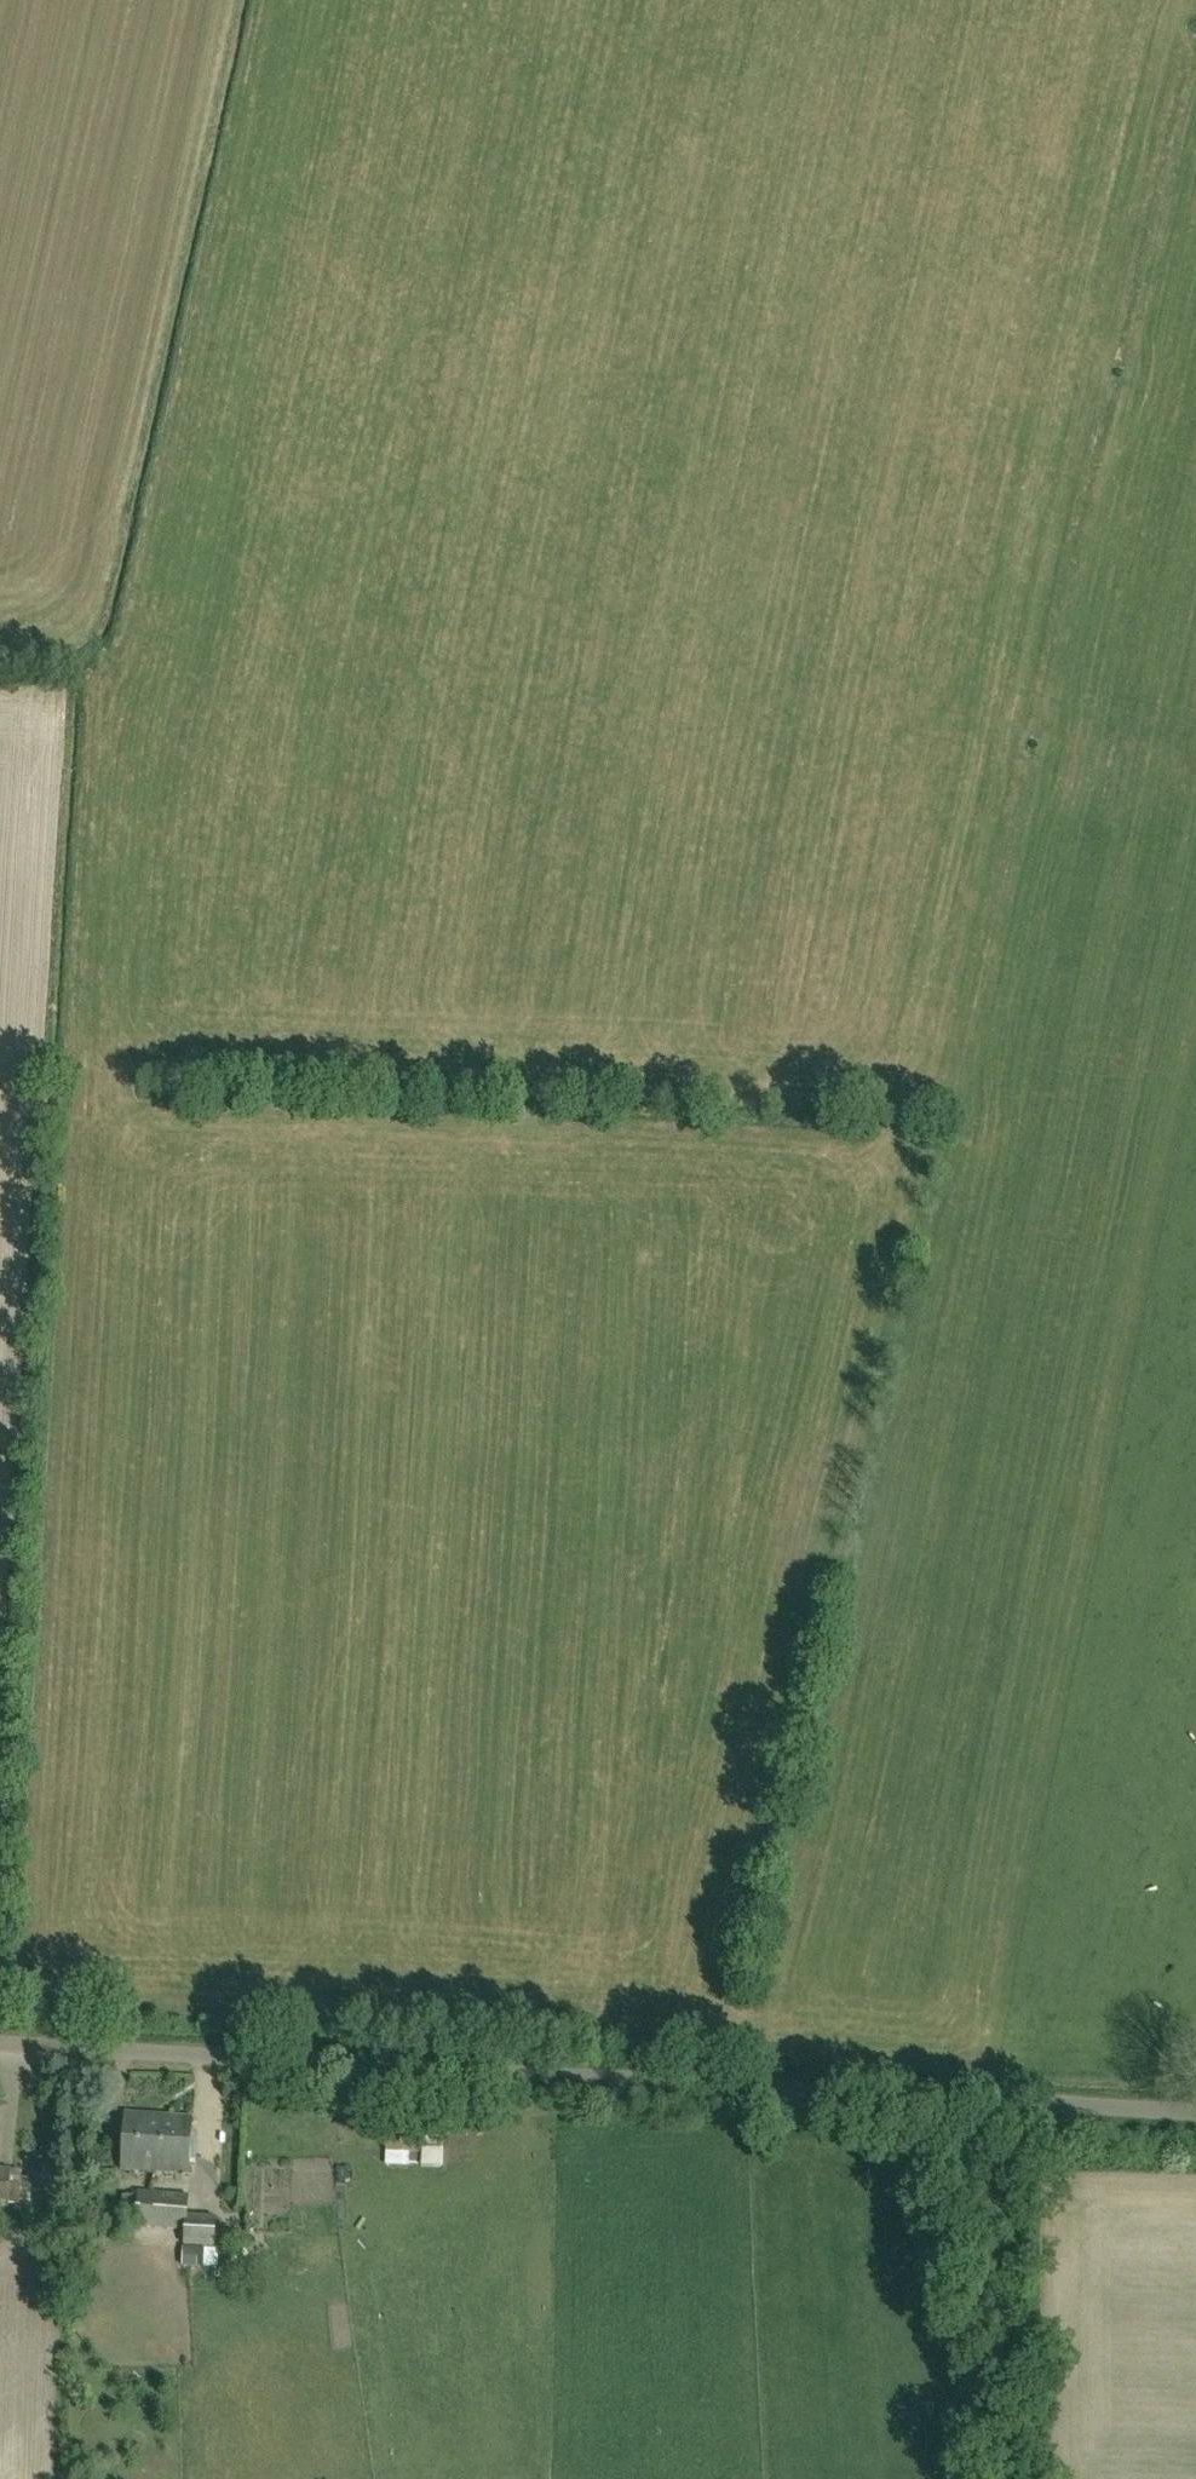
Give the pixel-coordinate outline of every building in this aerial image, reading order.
[(421,2154),(422,2114),(386,2113),(385,2152),(421,2154)] [(190,2174),(193,2118),(125,2114),(122,2169),(190,2174)] [(426,2167),(447,2167),(448,2149),(427,2148),(426,2167)] [(302,2175),(327,2176),(328,2161),(302,2160),(302,2175)] [(9,2208),(11,2169),(0,2169),(0,2208),(9,2208)] [(217,2217),(195,2216),(186,2215),(188,2194),(139,2191),(136,2225),(185,2228),(184,2245),(216,2247),(217,2217)]
